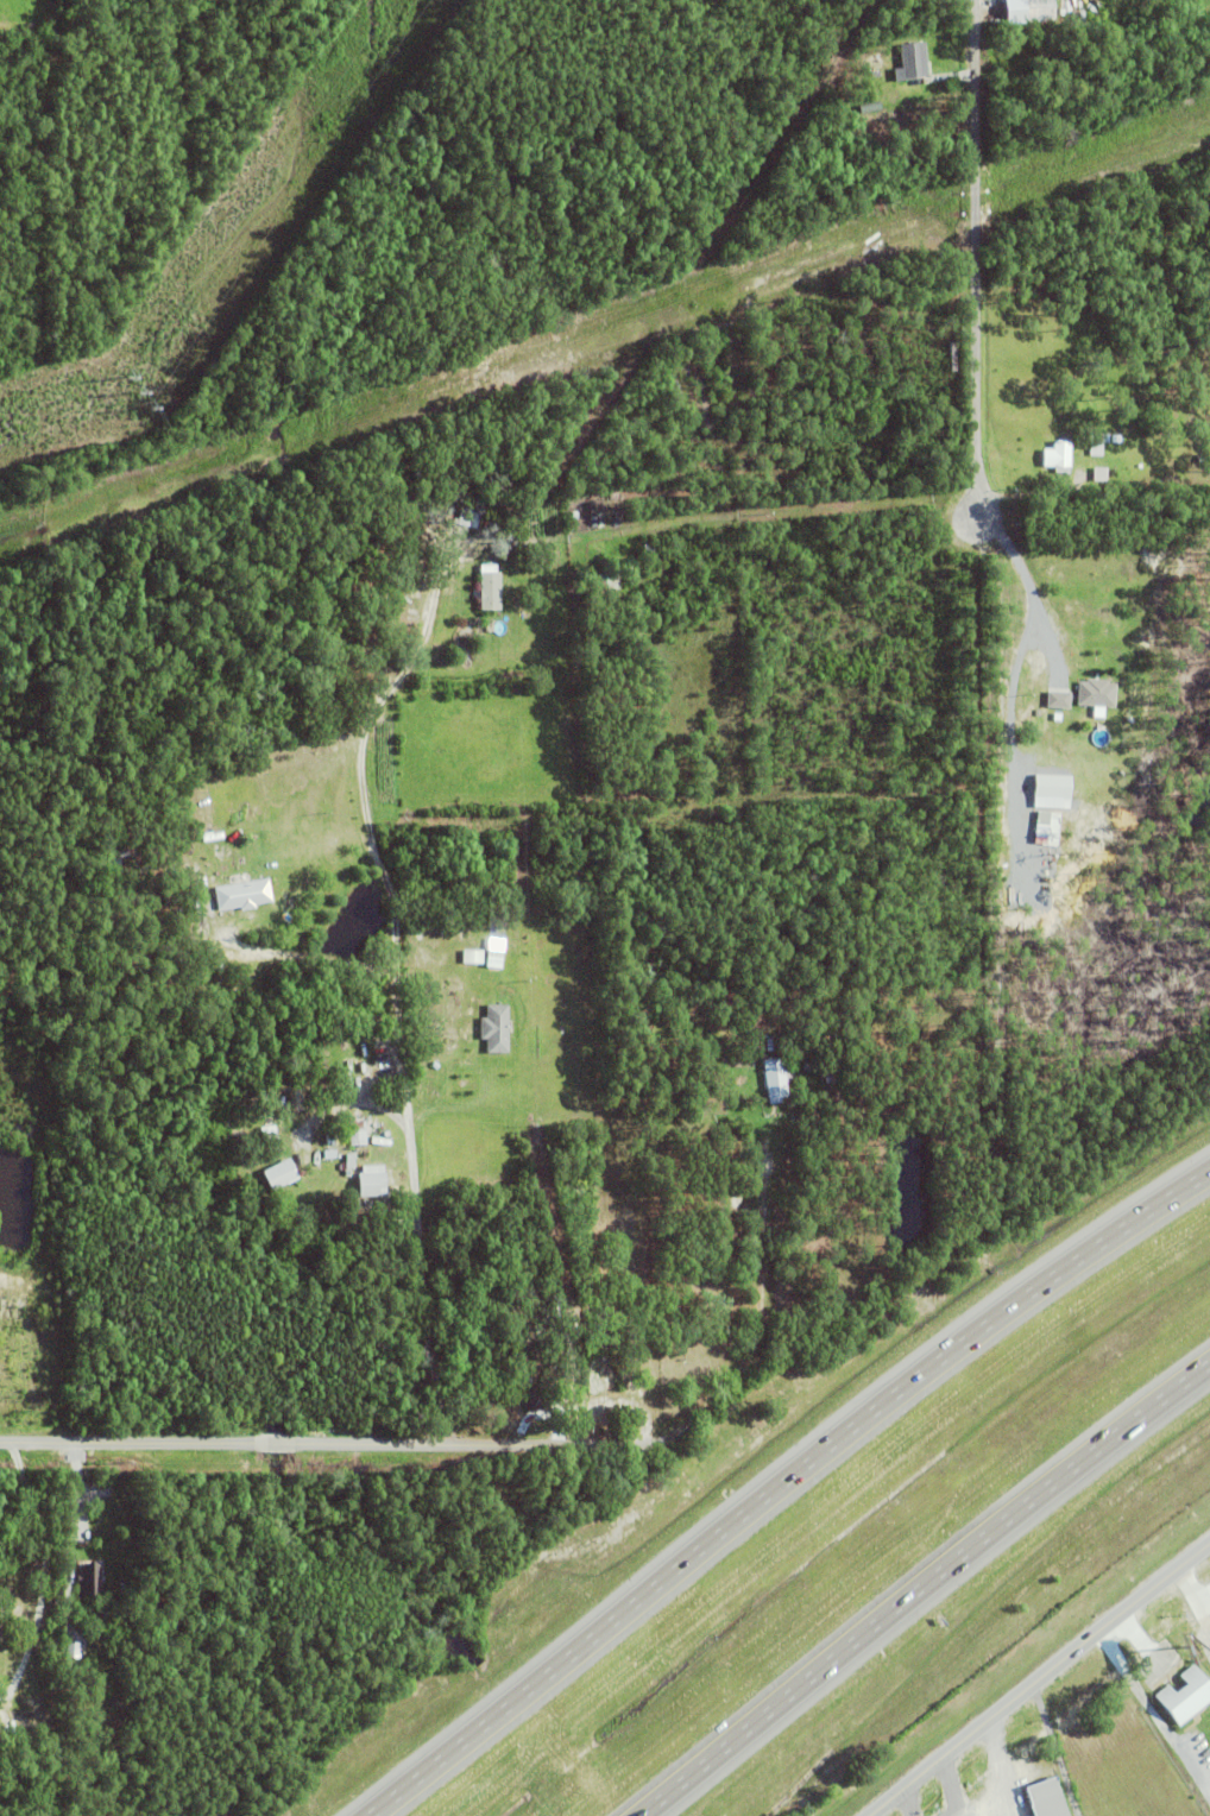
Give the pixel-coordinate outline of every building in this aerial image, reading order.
[(1025,29),(1023,0),(1052,0),(1054,27),(1025,29)] [(895,68),(896,79),(929,78),(928,43),(901,44),(902,68),(895,68)] [(739,266),(741,272),(725,278),(724,273),(726,272),(725,270),(733,266),(735,269),(739,266)] [(881,286),(886,273),(901,279),(895,292),(881,286)] [(692,292),(717,283),(719,288),(693,297),(692,292)] [(726,299),(737,298),(738,307),(729,309),(726,299)] [(710,359),(719,358),(721,376),(712,377),(710,359)] [(1109,436),(1109,444),(1103,444),(1103,458),(1089,458),(1089,435),(1103,435),(1103,436),(1109,436)] [(1070,446),(1070,475),(1054,475),(1054,468),(1042,468),(1044,452),(1053,452),(1053,444),(1055,444),(1055,443),(1060,443),(1060,446),(1070,446)] [(1094,469),(1108,469),(1108,483),(1094,483),(1094,469)] [(386,511),(391,503),(398,506),(392,513),(386,511)] [(479,516),(479,507),(493,507),(493,517),(479,516)] [(456,526),(479,527),(480,510),(457,509),(456,526)] [(480,613),(480,599),(474,599),(473,591),(480,591),(480,575),(500,575),(500,613),(480,613)] [(1116,687),(1114,710),(1077,707),(1079,683),(1086,685),(1086,681),(1108,683),(1108,686),(1116,687)] [(1072,692),(1048,691),(1048,708),(1071,709),(1072,692)] [(1037,797),(1073,799),(1074,776),(1038,775),(1037,797)] [(1034,846),(1038,813),(1060,815),(1058,849),(1034,846)] [(241,914),(240,910),(219,914),(215,890),(269,881),(272,906),(256,908),(257,912),(241,914)] [(162,890),(177,889),(178,904),(164,907),(162,890)] [(487,961),(489,952),(503,953),(502,963),(487,961)] [(462,966),(462,953),(484,953),(484,966),(462,966)] [(876,1010),(877,988),(888,989),(887,1011),(876,1010)] [(486,1055),(486,1042),(480,1042),(480,1022),(486,1022),(486,1008),(508,1008),(508,1055),(486,1055)] [(764,1036),(775,1036),(775,1048),(764,1048),(764,1036)] [(754,1049),(754,1041),(762,1041),(761,1049),(754,1049)] [(787,1093),(780,1095),(780,1101),(768,1102),(762,1058),(782,1054),(783,1063),(792,1061),(794,1080),(784,1082),(787,1093)] [(802,1066),(807,1054),(814,1057),(811,1068),(802,1066)] [(349,1124),(366,1123),(367,1148),(351,1149),(349,1124)] [(335,1141),(345,1141),(345,1148),(336,1149),(335,1141)] [(323,1154),(335,1153),(336,1161),(324,1161),(323,1154)] [(346,1172),(346,1156),(355,1156),(354,1172),(346,1172)] [(261,1175),(288,1161),(298,1181),(271,1194),(261,1175)] [(386,1175),(386,1200),(359,1202),(358,1177),(363,1177),(363,1169),(384,1168),(384,1175),(386,1175)] [(515,1375),(535,1369),(547,1418),(528,1423),(515,1375)] [(82,1594),(83,1582),(77,1582),(77,1576),(82,1576),(82,1564),(101,1564),(101,1595),(82,1594)] [(1193,1664),(1209,1685),(1209,1700),(1179,1726),(1154,1695),(1167,1684),(1174,1691),(1185,1682),(1179,1675),(1193,1664)] [(1054,1776),(1068,1815),(1034,1815),(1029,1804),(1032,1804),(1025,1785),(1054,1776)]
